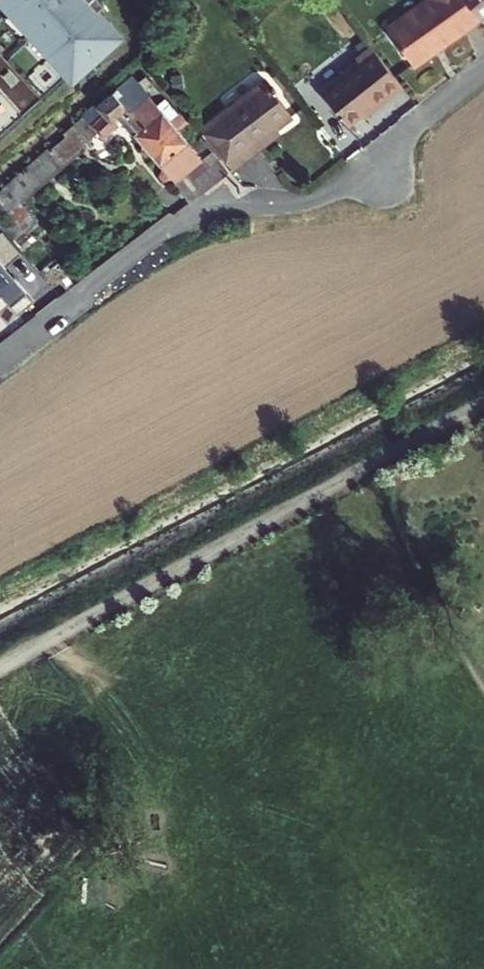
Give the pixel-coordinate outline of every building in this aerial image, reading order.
[(72,74),(76,78),(121,39),(97,11),(89,3),(92,0),(0,0),(0,2),(3,5),(8,11),(0,18),(0,136),(72,74)] [(89,3),(97,11),(103,6),(98,0),(92,0),(89,3)] [(462,0),(424,0),(382,29),(409,66),(475,19),(462,0)] [(478,17),(483,12),(483,0),(463,0),(478,17)] [(350,61),(313,91),(339,124),(368,100),(371,103),(395,84),(364,46),(348,59),(350,61)] [(198,159),(174,130),(178,127),(174,122),(170,125),(134,81),(45,156),(56,169),(75,153),(73,150),(118,111),(133,130),(130,133),(158,168),(156,173),(161,179),(167,178),(170,181),(172,180),(188,201),(222,174),(205,153),(198,159)] [(258,83),(195,134),(225,173),(248,155),(245,149),(269,130),(285,118),(258,83)] [(273,135),(269,130),(245,149),(248,155),(273,135)] [(0,235),(0,272),(2,270),(18,256),(0,235)] [(6,306),(15,317),(31,304),(11,281),(7,284),(0,275),(0,311),(6,306)]
